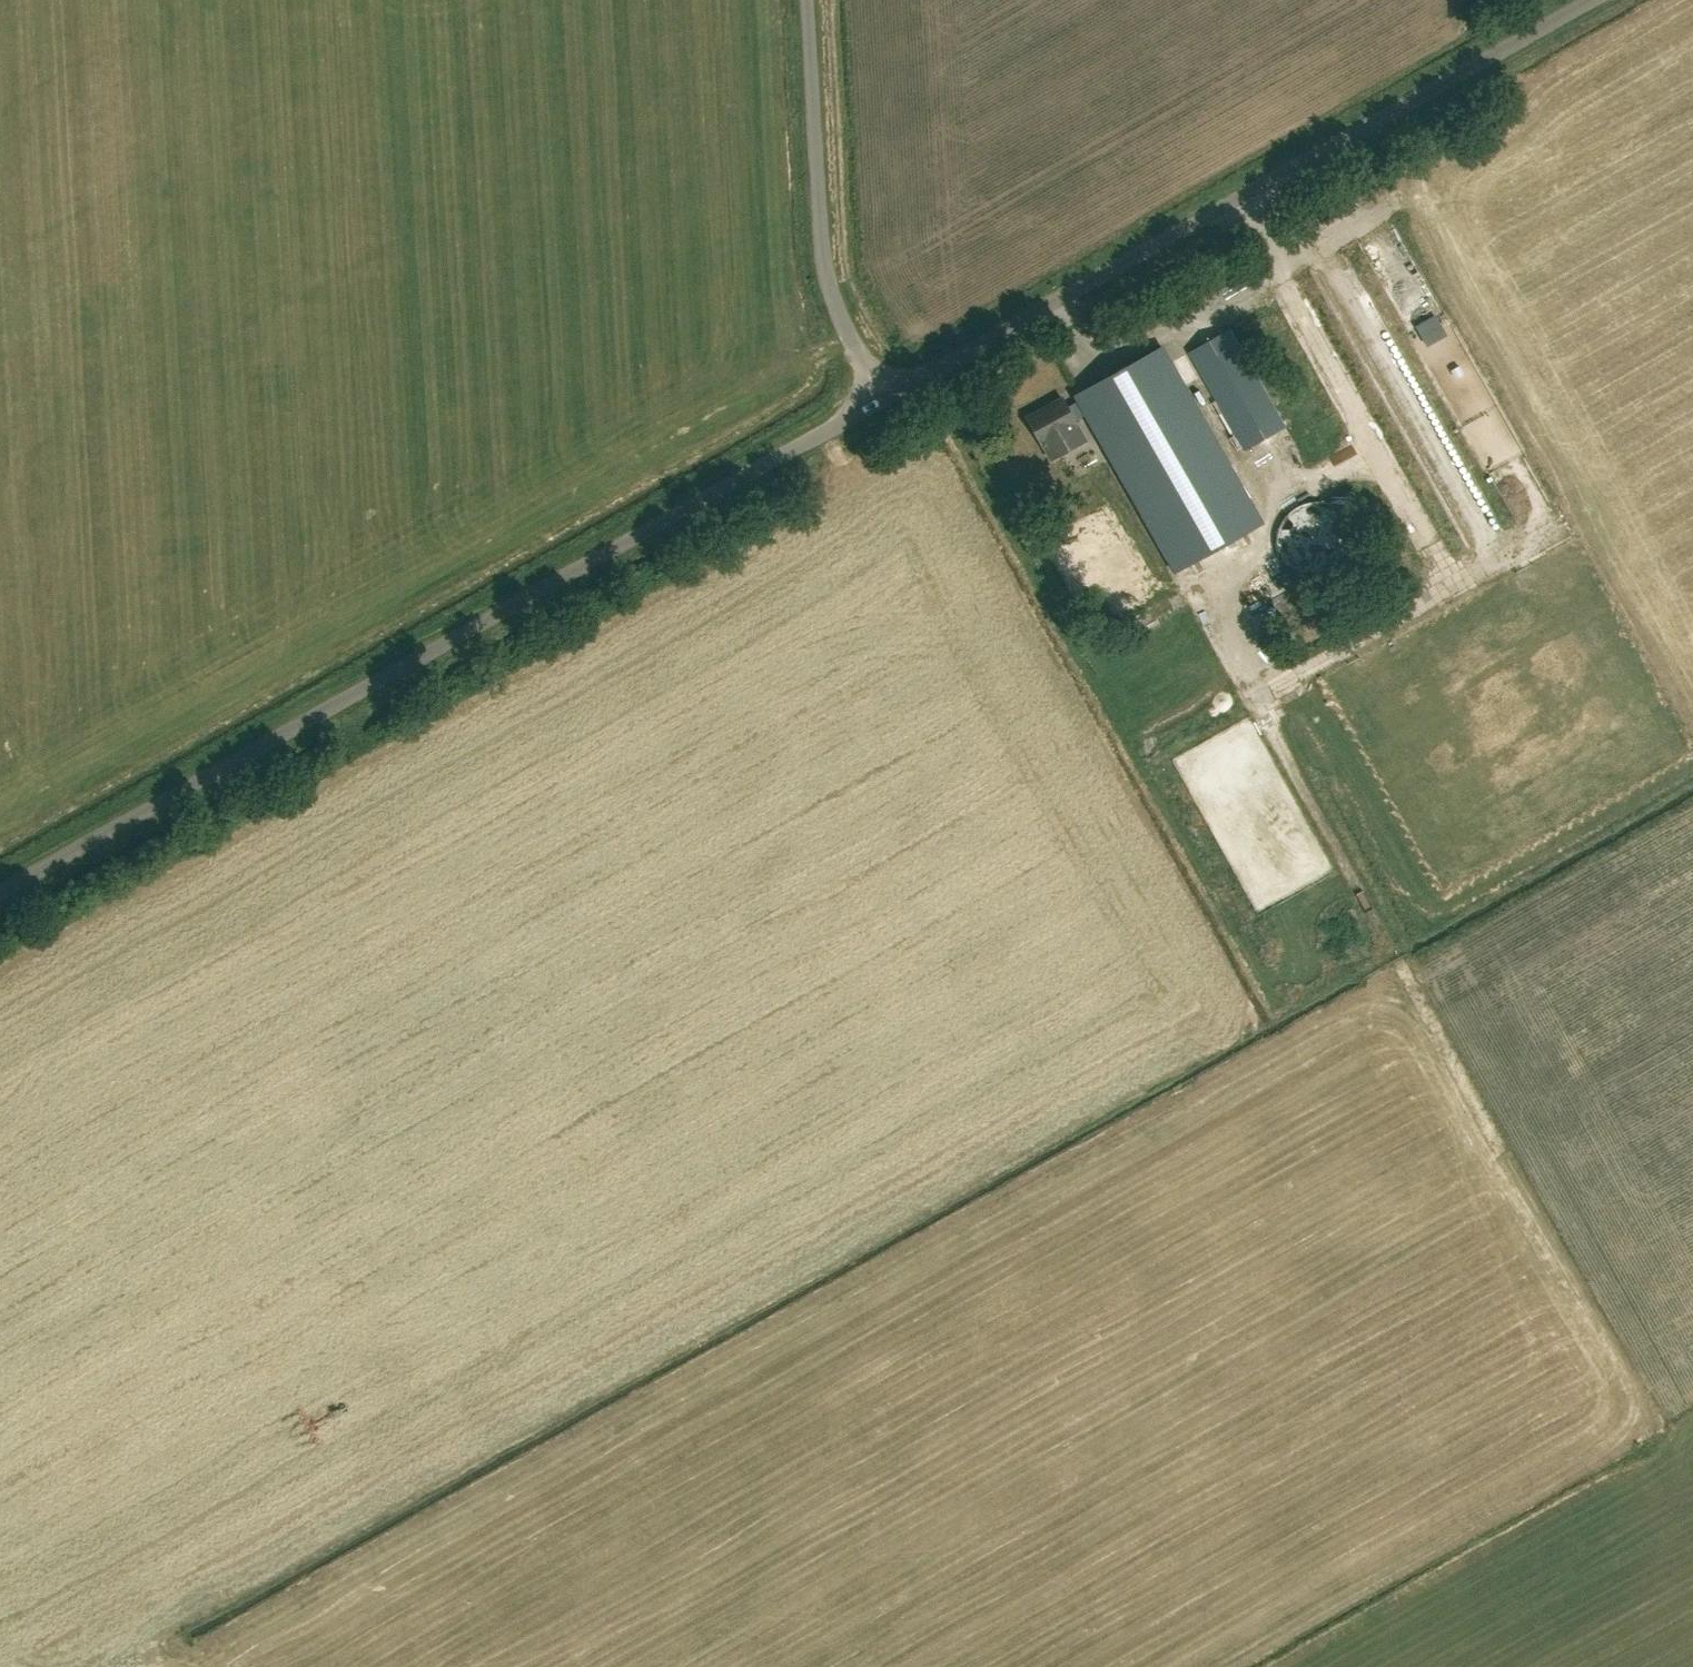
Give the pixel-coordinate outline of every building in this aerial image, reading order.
[(1350,325),(1383,308),(1422,382),(1436,375),(1414,333),(1405,332),(1406,316),(1424,318),(1422,336),(1425,341),(1449,344),(1459,339),(1400,225),(1370,240),(1385,269),(1384,282),(1376,266),(1355,277),(1363,277),(1376,302),(1356,300),(1356,298),(1349,284),(1338,290),(1337,299),(1350,325)] [(1285,427),(1231,330),(1190,353),(1243,450),(1285,427)] [(1257,525),(1158,349),(1080,393),(1082,398),(1066,407),(1062,398),(1027,417),(1051,459),(1086,439),(1075,421),(1090,413),(1178,570),(1257,525)]
